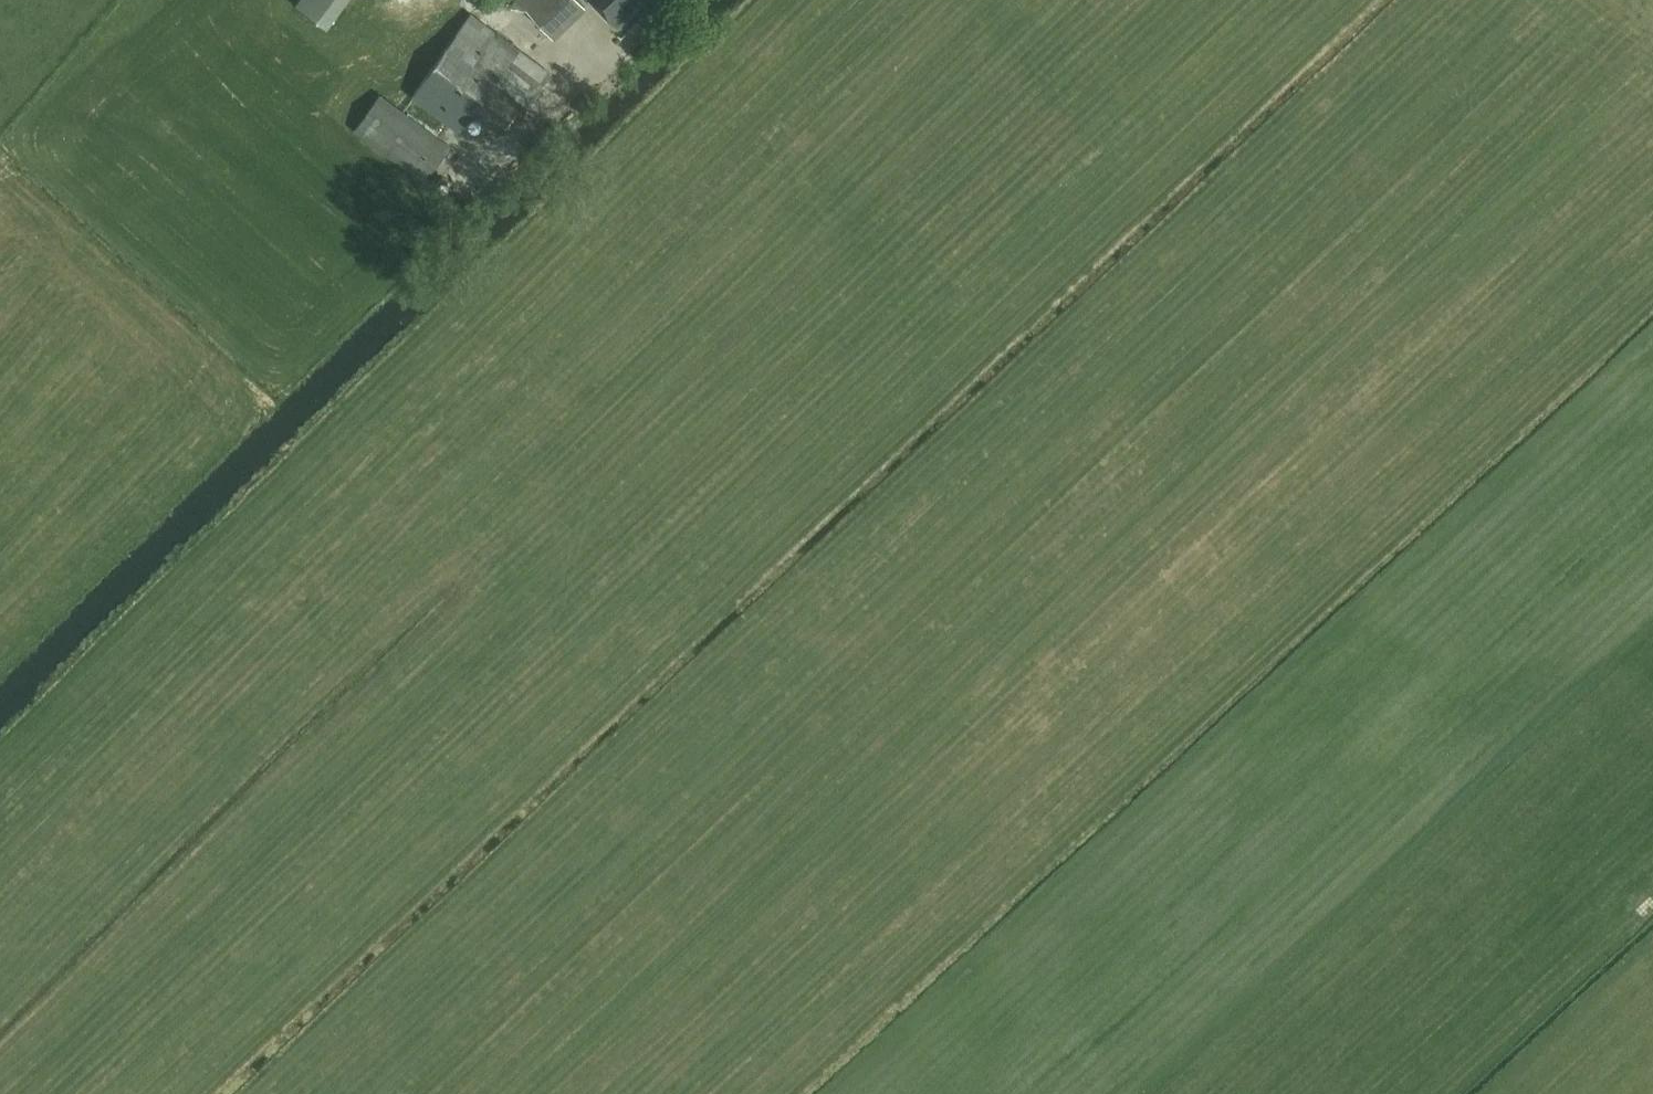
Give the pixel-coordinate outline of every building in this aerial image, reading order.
[(326,28),(346,0),(299,0),(295,6),(326,28)] [(586,8),(578,0),(513,0),(507,5),(509,6),(526,9),(553,39),(586,8)] [(644,0),(591,0),(617,27),(644,0)] [(455,35),(456,36),(410,96),(460,133),(474,114),(502,134),(523,104),(527,106),(548,76),(470,15),(455,35)] [(449,150),(378,97),(354,129),(424,182),(449,150)]
